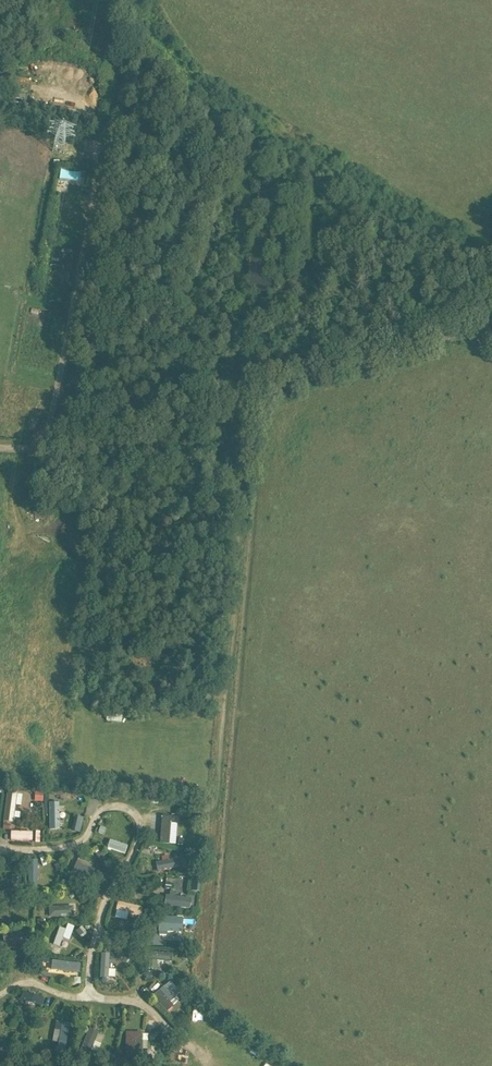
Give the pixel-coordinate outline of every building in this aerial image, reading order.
[(8,793),(4,822),(13,824),(14,819),(15,813),(16,806),(17,795),(17,794),(8,793)] [(43,802),(44,793),(36,793),(35,801),(43,802)] [(59,804),(49,804),(50,830),(59,830),(59,813),(59,808),(59,804)] [(62,812),(61,820),(70,821),(71,813),(62,812)] [(79,833),(84,817),(75,815),(70,830),(79,833)] [(162,816),(160,843),(170,844),(171,817),(162,816)] [(12,832),(11,841),(32,842),(32,833),(12,832)] [(110,841),(107,848),(125,854),(127,847),(110,841)] [(163,862),(156,863),(157,871),(180,867),(179,859),(169,861),(163,862)] [(29,861),(28,883),(37,883),(37,861),(29,861)] [(76,864),(71,876),(89,884),(94,871),(76,864)] [(20,899),(21,876),(13,876),(12,891),(5,891),(5,898),(20,899)] [(76,890),(62,890),(62,898),(76,898),(76,890)] [(166,896),(165,906),(190,909),(191,899),(174,897),(169,896),(166,896)] [(118,903),(117,911),(128,913),(141,916),(143,908),(118,903)] [(74,907),(49,908),(49,918),(74,917),(74,907)] [(160,918),(159,933),(160,933),(159,936),(167,937),(167,933),(182,934),(183,919),(160,918)] [(60,928),(54,945),(60,947),(63,938),(70,941),(75,927),(68,925),(66,930),(60,928)] [(25,932),(2,936),(4,943),(5,943),(19,940),(27,938),(25,932)] [(148,951),(147,960),(157,961),(173,962),(174,954),(148,951)] [(101,954),(100,978),(108,978),(108,977),(109,970),(109,954),(101,954)] [(52,961),(51,970),(80,973),(81,964),(52,961)] [(166,985),(152,997),(166,1012),(174,1006),(170,1001),(176,996),(166,985)] [(24,992),(21,1000),(41,1006),(44,998),(24,992)] [(19,1018),(29,1022),(31,1015),(22,1011),(19,1018)] [(97,1053),(104,1037),(97,1034),(89,1030),(83,1045),(77,1043),(72,1055),(77,1058),(86,1061),(90,1051),(97,1053)] [(142,1031),(126,1030),(125,1060),(141,1061),(142,1031)] [(59,1043),(57,1054),(65,1055),(69,1033),(61,1031),(59,1043)] [(153,1055),(162,1052),(160,1045),(151,1048),(153,1055)]
